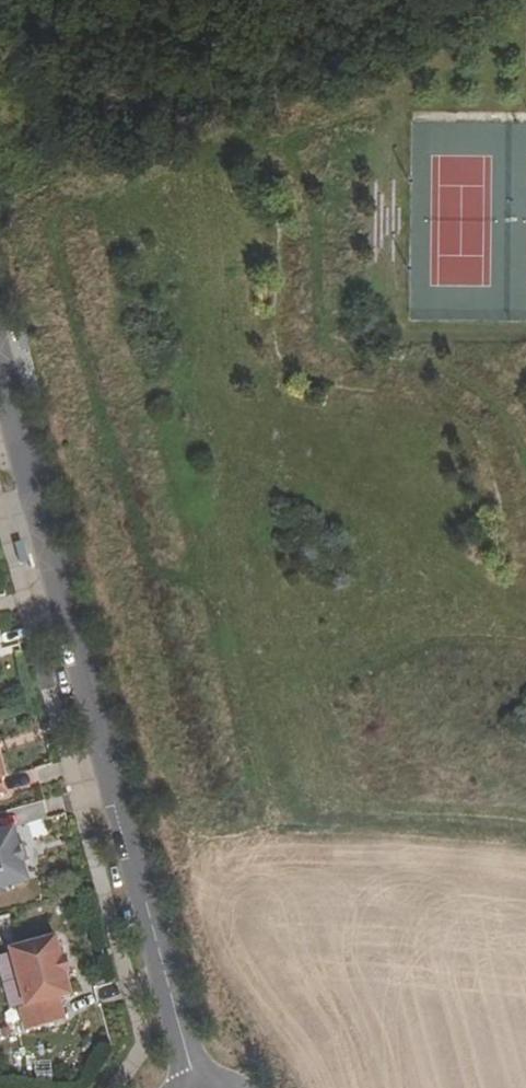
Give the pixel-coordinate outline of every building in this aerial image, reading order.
[(28,879),(13,826),(0,830),(0,887),(28,879)] [(71,994),(55,936),(9,948),(25,1005),(20,1006),(26,1030),(65,1019),(59,997),(71,994)]
